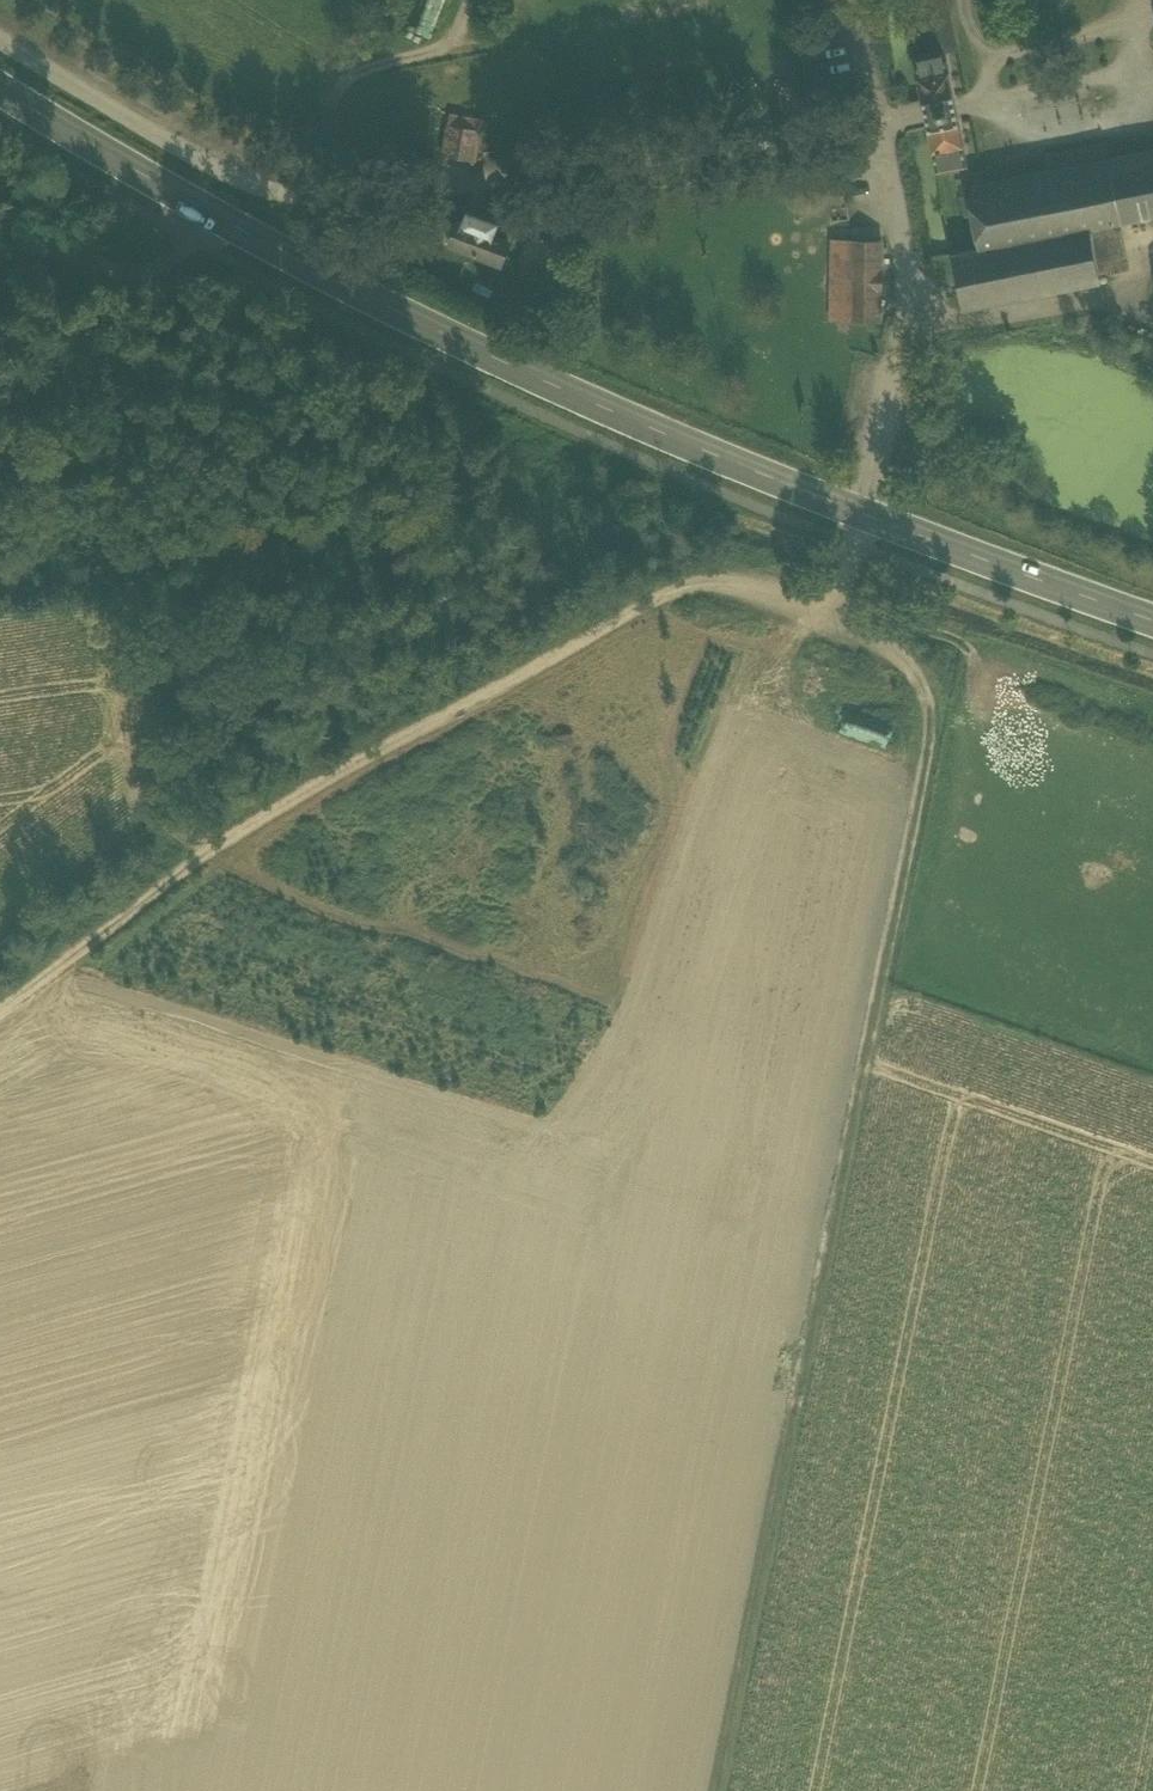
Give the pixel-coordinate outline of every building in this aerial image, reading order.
[(931,52),(944,50),(956,48),(946,0),(920,0),(931,52)] [(914,56),(924,104),(953,98),(944,50),(931,52),(914,56)] [(924,104),(927,122),(957,117),(955,108),(953,98),(924,104)] [(966,166),(957,117),(927,122),(937,172),(966,166)] [(443,154),(474,160),(480,129),(449,123),(443,154)] [(1049,176),(1110,164),(1106,142),(1045,154),(1049,176)] [(1110,165),(1122,221),(1152,215),(1152,156),(1110,165)] [(1120,221),(1122,221),(1110,165),(1110,164),(1049,176),(970,192),(970,193),(968,193),(978,248),(952,253),(963,308),(1101,280),(1100,274),(1090,227),(1120,221)] [(487,207),(484,216),(494,220),(498,211),(487,207)] [(517,219),(498,211),(494,220),(484,216),(464,208),(460,219),(459,219),(451,240),(502,260),(510,238),(509,238),(517,219)] [(1129,268),(1120,221),(1090,227),(1100,274),(1129,268)] [(830,319),(851,319),(852,241),(830,242),(830,319)] [(851,319),(880,320),(881,242),(852,241),(851,319)] [(833,729),(889,744),(893,726),(881,723),(888,696),(802,673),(797,692),(840,703),(833,729)]
